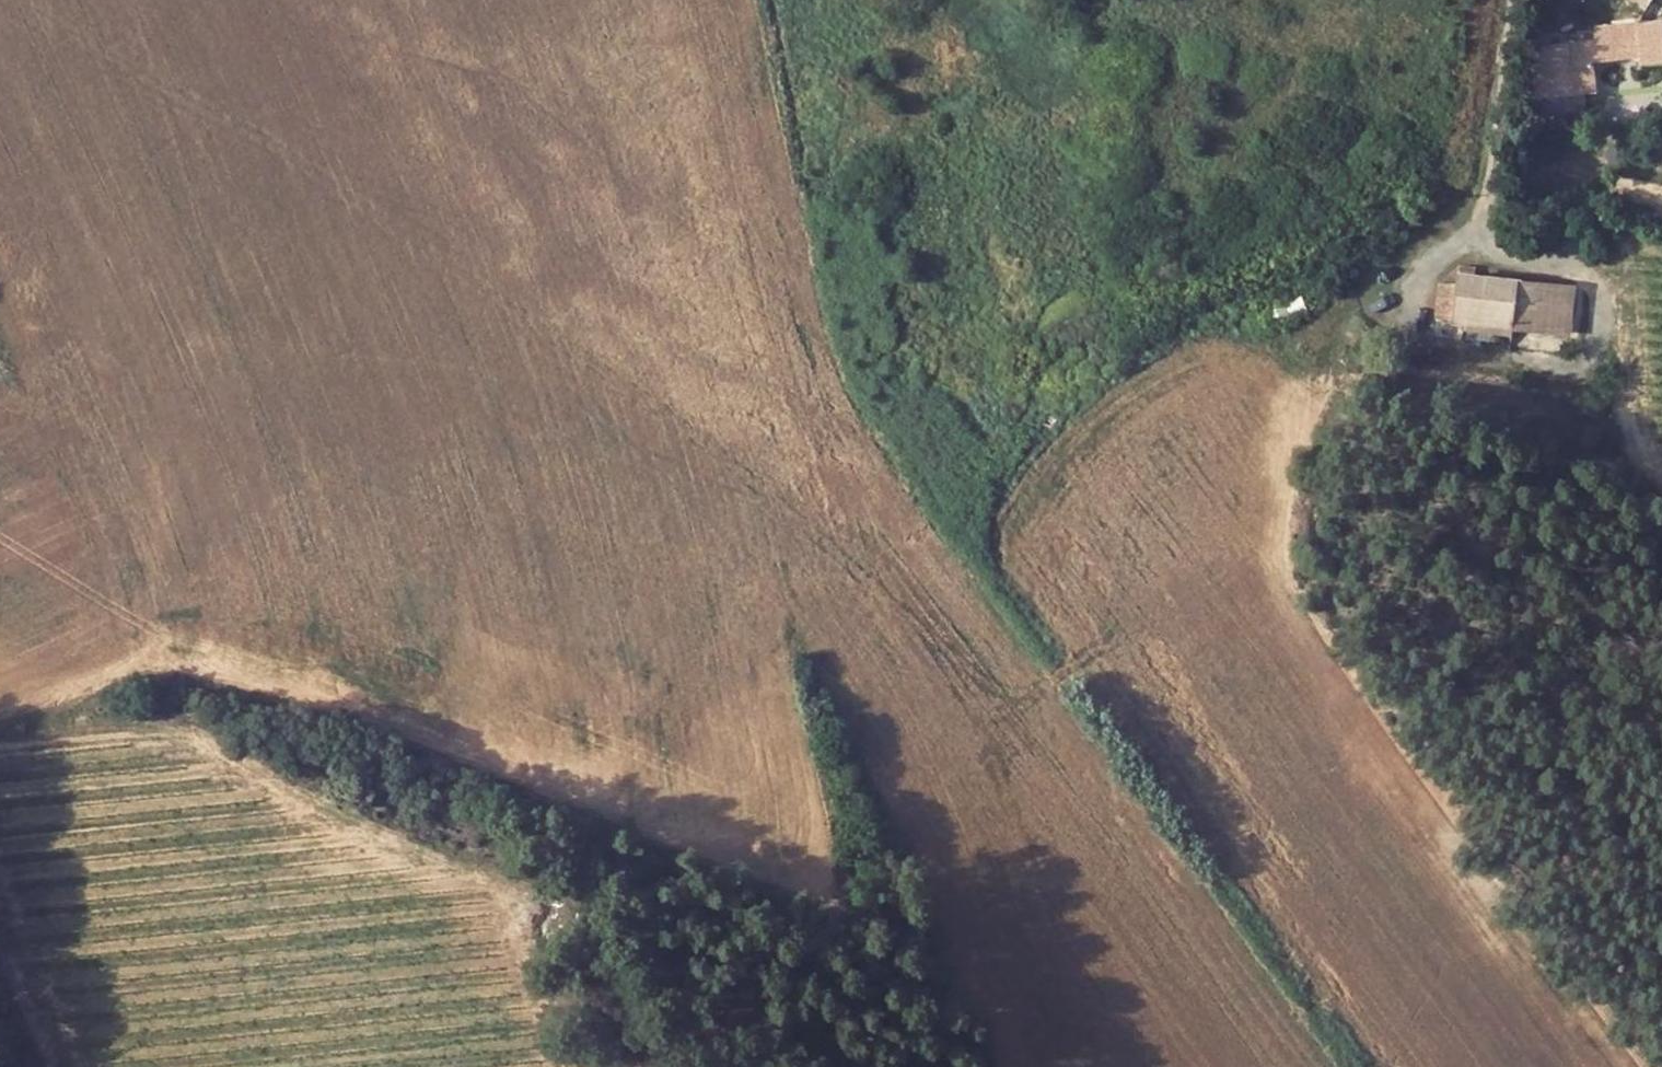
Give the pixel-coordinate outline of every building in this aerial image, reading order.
[(1637,59),(1635,28),(1609,30),(1609,42),(1593,44),(1529,52),(1535,100),(1580,97),(1592,95),(1590,65),(1637,59)] [(1591,33),(1593,44),(1609,42),(1609,30),(1591,33)] [(1580,97),(1535,100),(1536,115),(1581,111),(1580,97)] [(1642,130),(1629,129),(1628,146),(1641,147),(1642,130)] [(1511,326),(1516,281),(1458,274),(1457,283),(1439,282),(1435,318),(1511,326)] [(1576,288),(1516,281),(1511,326),(1571,333),(1576,288)] [(1303,297),(1272,312),(1277,324),(1309,309),(1303,297)]
